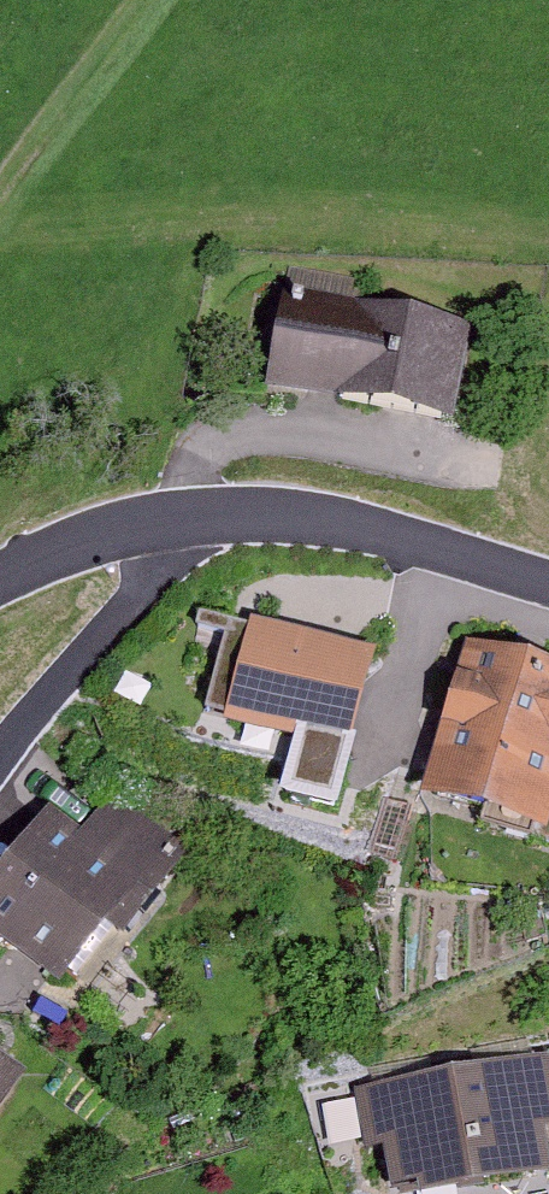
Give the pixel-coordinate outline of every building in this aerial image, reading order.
[(474,324),(290,291),(272,390),(455,424),(474,324)] [(384,659),(254,622),(227,718),(295,737),(278,801),(340,818),(384,659)] [(463,641),(419,800),(546,835),(548,825),(548,665),(463,641)] [(48,817),(0,873),(0,943),(59,993),(177,854),(114,800),(78,843),(48,817)] [(356,1090),(367,1150),(384,1147),(393,1193),(416,1189),(417,1193),(479,1193),(548,1182),(548,1149),(545,1128),(548,1127),(548,1070),(547,1056),(356,1090)] [(0,1065),(0,1105),(19,1078),(0,1065)]
